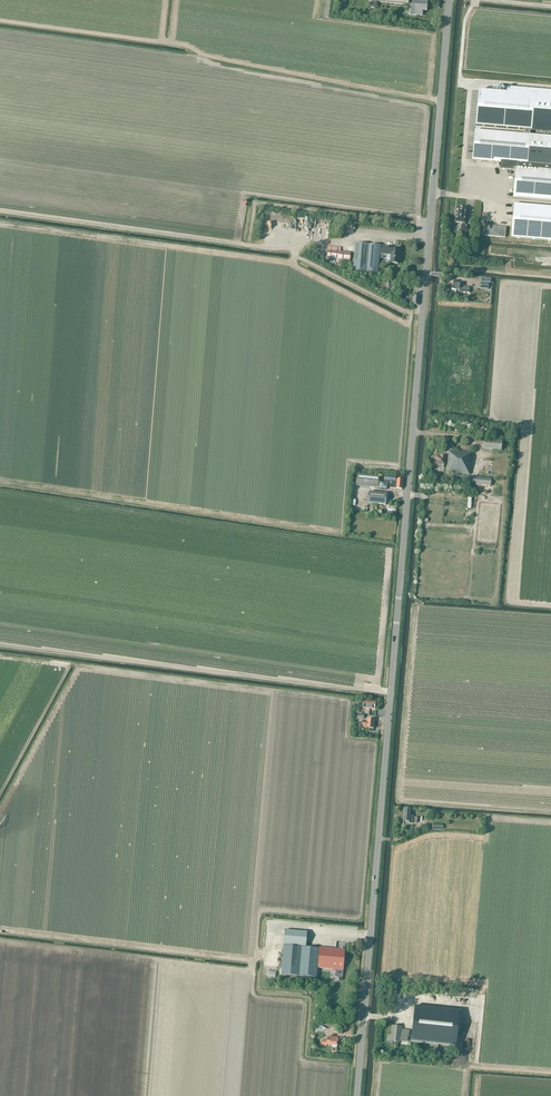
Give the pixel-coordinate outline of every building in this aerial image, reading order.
[(415,6),(414,15),(422,16),(423,10),(427,11),(428,3),(416,2),(415,2),(415,6)] [(476,126),(524,130),(524,135),(530,136),(530,130),(550,132),(550,97),(479,90),(476,126)] [(530,136),(524,135),(476,131),(473,159),(501,162),(500,170),(516,171),(515,173),(517,174),(515,196),(550,199),(550,138),(530,136)] [(514,204),(511,238),(550,241),(550,207),(514,204)] [(465,223),(466,208),(457,207),(455,222),(462,223),(462,225),(461,225),(461,233),(471,234),(471,226),(464,225),(464,223),(465,223)] [(483,225),(482,235),(506,238),(507,228),(493,226),(493,229),(490,229),(490,226),(483,225)] [(391,255),(390,263),(398,264),(399,251),(392,250),(392,248),(381,247),(381,246),(355,243),(353,271),(378,273),(380,254),(391,255)] [(342,260),(342,262),(350,263),(351,253),(341,251),(341,247),(328,246),(327,258),(342,260)] [(450,282),(450,290),(451,290),(451,294),(456,294),(456,290),(459,291),(459,292),(470,293),(470,287),(460,286),(460,283),(450,282)] [(413,302),(413,305),(419,305),(420,297),(414,296),(413,297),(407,296),(406,301),(413,302)] [(503,439),(485,437),(484,449),(502,451),(503,439)] [(439,456),(436,456),(435,467),(444,467),(445,464),(446,465),(446,463),(447,463),(446,473),(470,475),(471,459),(470,458),(471,453),(448,451),(447,460),(445,459),(445,456),(439,456)] [(380,484),(379,484),(379,477),(357,474),(356,486),(379,488),(379,489),(387,490),(388,484),(390,484),(390,488),(402,489),(403,480),(396,479),(396,476),(384,475),(384,477),(384,483),(380,482),(380,484)] [(468,485),(474,485),(491,486),(491,479),(469,477),(468,485)] [(369,492),(368,504),(386,505),(387,494),(369,492)] [(362,722),(362,727),(366,728),(374,728),(375,720),(367,720),(367,722),(362,722)] [(413,816),(411,815),(411,809),(405,809),(404,821),(409,822),(409,823),(413,823),(413,816)] [(284,946),(281,975),(317,978),(318,968),(332,969),(332,971),(339,972),(339,970),(343,970),(344,964),(345,956),(345,950),(320,947),(320,949),(306,948),(307,933),(285,931),(284,946)] [(434,1006),(458,1008),(459,1001),(434,999),(434,1006)] [(460,1011),(415,1006),(411,1041),(457,1046),(460,1011)] [(392,1026),(391,1042),(400,1043),(401,1036),(409,1037),(409,1030),(402,1030),(402,1027),(392,1026)] [(327,1046),(327,1045),(338,1046),(338,1038),(327,1037),(327,1040),(322,1040),(322,1046),(327,1046)]
